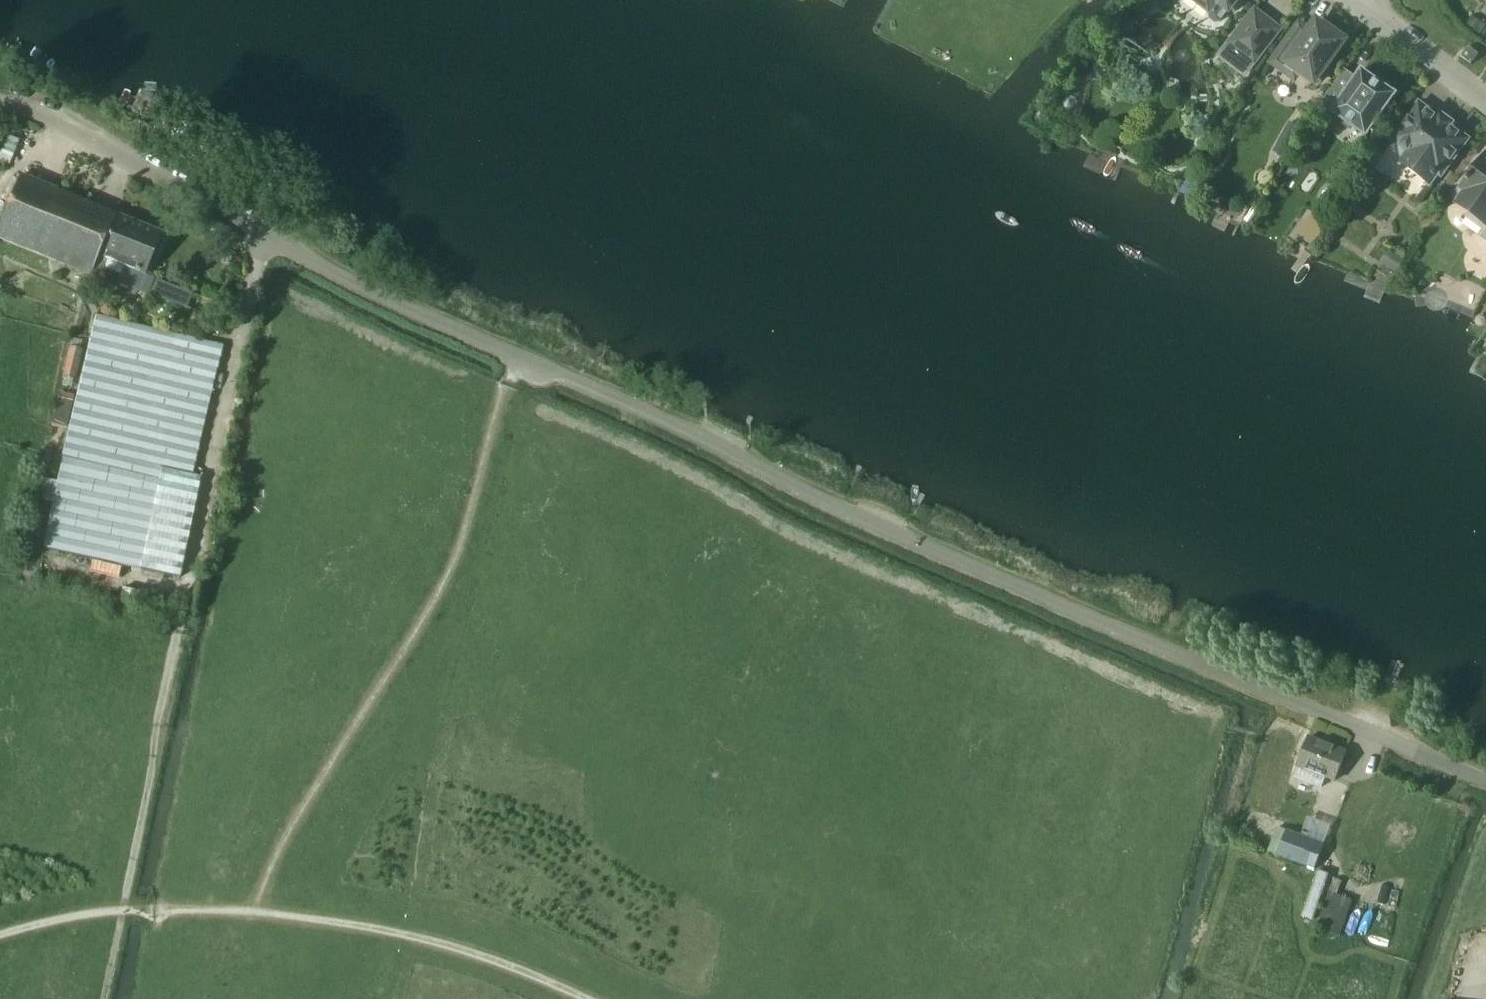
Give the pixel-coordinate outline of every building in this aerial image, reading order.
[(1209,11),(1210,12),(1209,14),(1210,18),(1216,22),(1220,22),(1229,10),(1231,8),(1235,12),(1244,0),(1195,0),(1209,11)] [(1231,43),(1219,57),(1243,76),(1254,61),(1279,30),(1255,11),(1231,43)] [(1467,27),(1481,35),(1485,27),(1485,24),(1474,16),(1467,27)] [(1328,63),(1344,41),(1317,22),(1310,31),(1299,23),(1271,62),(1291,76),(1297,75),(1300,71),(1315,82),(1318,78),(1322,81),(1332,66),(1328,63)] [(1471,64),(1479,54),(1469,46),(1461,56),(1471,64)] [(1366,137),(1396,94),(1362,70),(1356,78),(1344,70),(1317,109),(1330,118),(1334,114),(1366,137)] [(1441,174),(1466,139),(1448,126),(1451,123),(1440,115),(1438,118),(1419,105),(1394,139),(1401,145),(1399,146),(1401,155),(1404,158),(1401,163),(1429,183),(1438,172),(1441,174)] [(1485,153),(1469,177),(1468,176),(1466,180),(1461,187),(1465,190),(1456,203),(1485,225),(1485,154),(1485,153)] [(161,234),(20,175),(0,224),(0,239),(90,276),(93,268),(102,272),(107,260),(125,268),(119,283),(187,311),(194,296),(144,275),(161,234)] [(95,315),(45,547),(180,576),(201,476),(199,475),(194,473),(222,343),(95,315)] [(69,429),(74,400),(58,396),(53,425),(69,429)] [(1335,780),(1346,752),(1310,737),(1298,766),(1315,772),(1311,782),(1321,787),(1325,776),(1335,780)] [(1286,829),(1277,853),(1315,867),(1324,842),(1286,829)] [(1343,884),(1335,881),(1317,931),(1341,940),(1356,902),(1339,895),(1343,884)]
